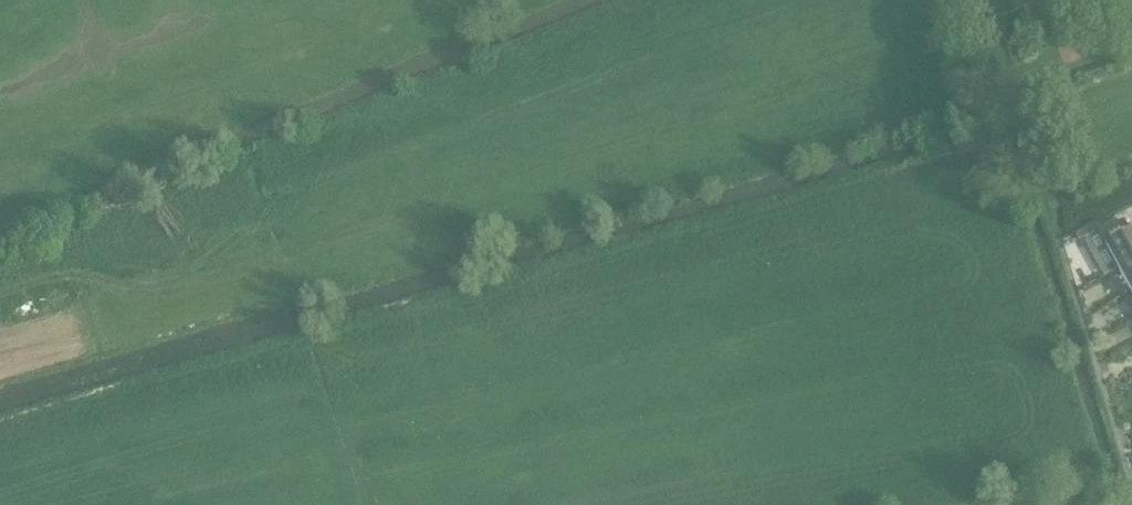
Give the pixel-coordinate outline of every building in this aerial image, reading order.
[(1100,233),(1106,245),(1119,268),(1131,260),(1131,231),(1130,232),(1124,220),(1100,233)] [(1119,268),(1131,290),(1131,289),(1131,260),(1119,268)]
